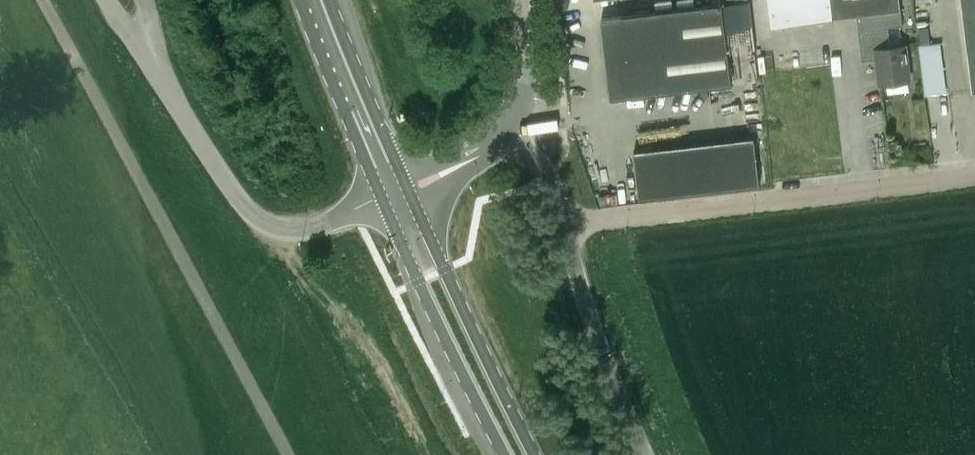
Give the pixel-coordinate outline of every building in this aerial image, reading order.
[(834,19),(857,16),(863,61),(878,59),(881,85),(910,82),(906,46),(891,48),(888,28),(904,26),(900,0),(831,0),(834,19)] [(974,94),(974,0),(961,0),(973,94),(974,94)] [(611,100),(733,86),(723,5),(602,19),(611,100)] [(915,24),(927,95),(949,92),(937,20),(915,24)] [(640,201),(761,187),(755,139),(634,153),(640,201)]
